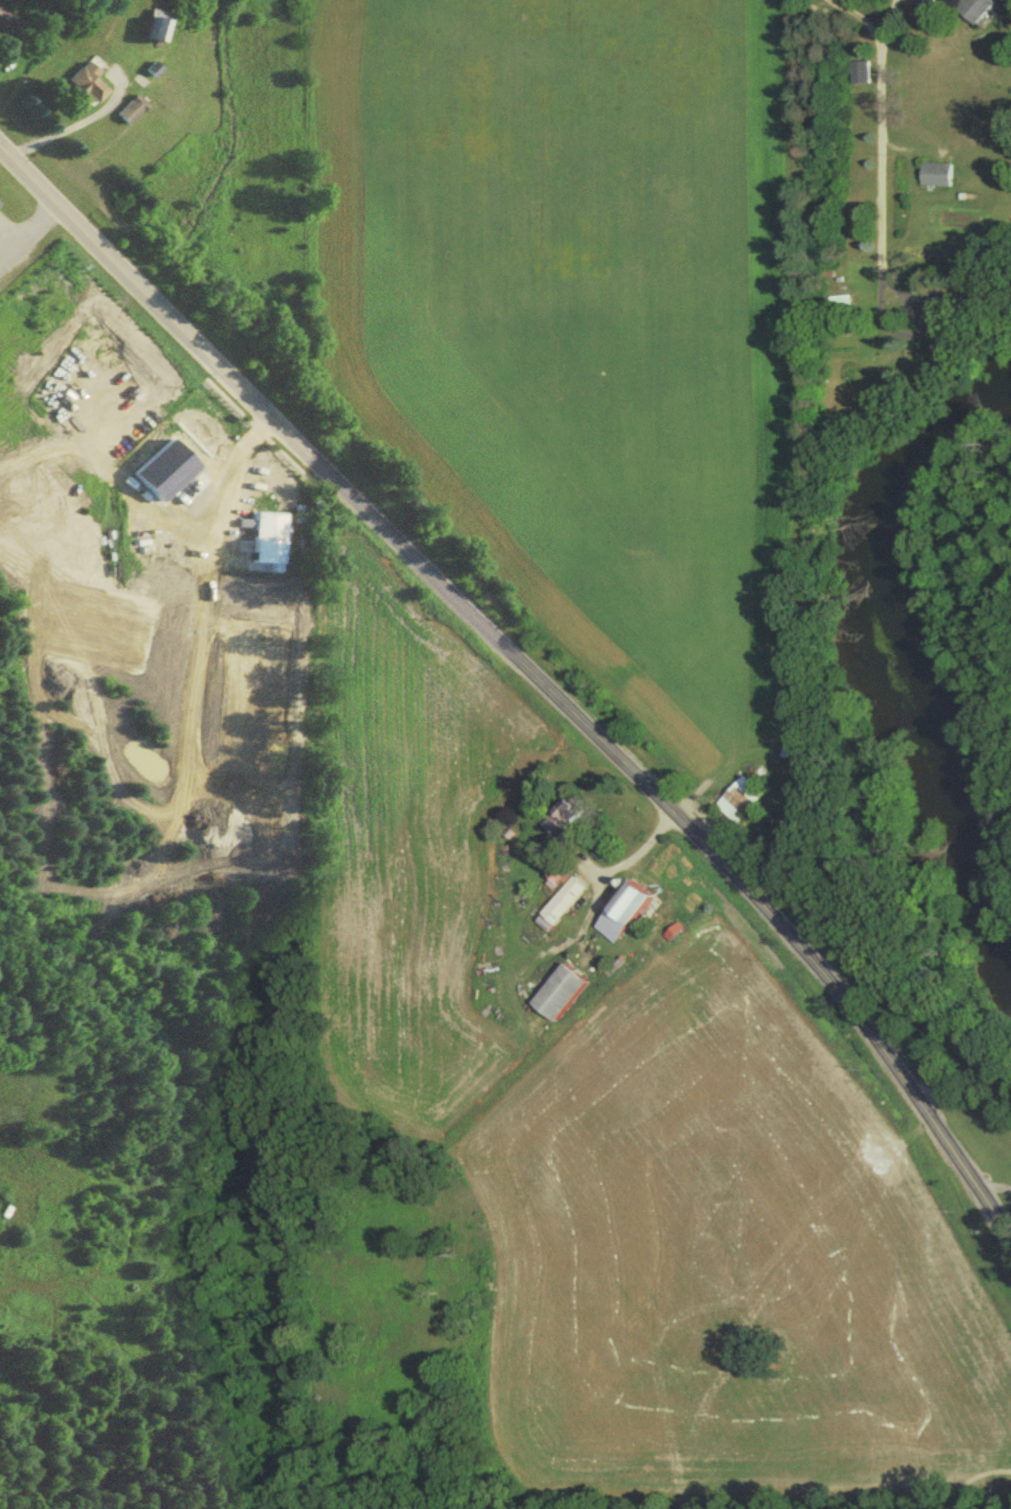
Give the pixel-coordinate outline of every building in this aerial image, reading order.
[(974,29),(995,7),(988,0),(968,0),(956,12),(974,29)] [(161,17),(143,13),(135,44),(153,49),(161,17)] [(11,23),(0,14),(0,37),(11,23)] [(89,82),(93,77),(82,66),(62,85),(88,110),(103,96),(89,82)] [(142,109),(130,98),(110,118),(122,130),(142,109)] [(922,191),(951,191),(951,167),(922,167),(922,191)] [(851,299),(830,302),(832,313),(852,311),(851,299)] [(278,546),(278,517),(248,517),(248,546),(278,546)] [(765,800),(745,779),(717,808),(737,828),(765,800)] [(579,822),(568,806),(541,825),(552,841),(579,822)] [(586,894),(572,881),(534,923),(547,936),(586,894)] [(615,948),(649,898),(628,884),(594,933),(615,948)] [(554,1028),(584,986),(560,968),(529,1010),(554,1028)]
